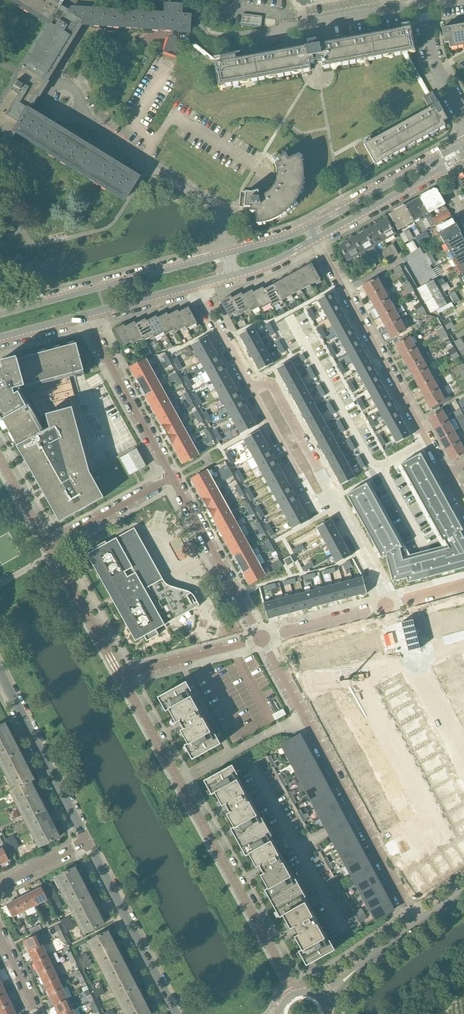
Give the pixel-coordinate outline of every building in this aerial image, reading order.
[(42,92),(46,86),(44,85),(82,24),(174,30),(178,31),(179,31),(189,32),(189,27),(195,28),(199,16),(197,16),(197,13),(198,13),(199,13),(200,12),(200,11),(200,10),(200,9),(200,8),(199,7),(198,6),(197,6),(197,3),(181,2),(181,6),(180,6),(180,7),(167,6),(167,5),(166,5),(165,14),(100,10),(101,0),(99,0),(12,0),(26,9),(49,23),(26,60),(0,102),(0,130),(11,136),(10,137),(11,138),(15,131),(26,137),(50,152),(50,153),(125,199),(139,177),(132,173),(134,171),(133,171),(132,172),(128,169),(127,170),(29,110),(40,91),(42,92)] [(261,28),(262,18),(262,16),(243,14),(241,25),(261,28)] [(442,28),(445,43),(449,42),(450,48),(463,45),(463,24),(442,28)] [(221,62),(214,63),(218,84),(224,83),(224,85),(311,69),(310,65),(322,63),(323,67),(403,53),(407,52),(409,52),(409,50),(414,49),(410,28),(319,44),(318,34),(304,37),(305,46),(236,59),(235,54),(220,56),(220,57),(221,62)] [(447,119),(432,91),(429,93),(407,52),(403,53),(426,95),(423,96),(429,107),(364,144),(375,164),(446,125),(443,121),(447,119)] [(278,158),(278,159),(280,162),(278,163),(278,164),(279,167),(279,170),(278,173),(278,176),(277,179),(275,182),(274,184),(272,187),(270,189),(268,191),(265,193),(263,195),(260,196),(259,194),(258,191),(251,192),(243,192),(243,193),(244,193),(243,207),(250,207),(250,211),(256,212),(257,224),(261,223),(265,222),(266,222),(270,221),(274,219),(278,218),(281,215),(284,213),(287,211),(290,208),(293,205),(295,202),(297,198),(299,195),(301,191),(302,187),(303,183),(303,179),(304,176),(304,172),(304,168),(303,164),(302,160),(301,157),(300,154),(288,158),(287,156),(286,153),(278,158)] [(429,213),(445,204),(437,190),(434,189),(420,196),(429,213)] [(414,221),(429,213),(420,196),(405,205),(414,221)] [(398,230),(414,221),(405,205),(389,214),(398,230)] [(448,210),(432,219),(436,226),(452,217),(448,210)] [(434,224),(430,216),(422,220),(426,228),(434,224)] [(461,233),(452,218),(436,227),(445,242),(461,233)] [(376,226),(384,240),(395,234),(387,220),(386,221),(385,219),(380,222),(381,223),(376,226)] [(373,246),(384,240),(376,226),(371,229),(370,228),(366,230),(366,231),(365,232),(373,246)] [(400,234),(405,243),(414,238),(409,229),(400,234)] [(359,235),(354,238),(362,252),(373,246),(365,232),(364,232),(364,231),(358,234),(359,235)] [(426,231),(415,237),(418,243),(429,237),(426,231)] [(461,233),(445,242),(453,257),(463,251),(463,239),(461,233)] [(341,245),(339,246),(347,260),(362,252),(354,238),(347,242),(346,241),(340,244),(341,245)] [(406,245),(410,253),(414,251),(418,249),(413,241),(410,243),(409,243),(406,245)] [(388,247),(394,257),(399,254),(393,244),(388,247)] [(394,257),(388,247),(383,250),(388,260),(394,257)] [(430,251),(424,254),(431,265),(436,262),(430,251)] [(462,273),(463,272),(463,251),(453,257),(449,260),(453,266),(457,263),(462,273)] [(370,266),(372,269),(377,266),(371,256),(366,259),(370,266)] [(305,267),(302,269),(311,285),(320,279),(312,263),(309,265),(305,267)] [(372,269),(370,266),(357,273),(360,278),(373,271),(372,269)] [(438,266),(432,270),(436,276),(442,272),(438,266)] [(295,272),(292,274),(301,290),(311,285),(302,269),(299,270),(295,272)] [(286,277),(283,279),(292,295),(301,290),(292,274),(290,275),(286,277)] [(370,296),(382,289),(377,278),(364,285),(370,296)] [(276,283),(273,284),(282,300),(292,295),(283,279),(281,280),(276,283)] [(437,309),(439,312),(452,305),(444,292),(445,291),(442,286),(441,286),(438,281),(435,283),(434,280),(418,288),(431,312),(437,309)] [(447,283),(442,286),(445,291),(450,288),(447,283)] [(264,289),(264,290),(273,306),(282,300),(273,284),(271,286),(267,288),(264,289)] [(254,292),(253,292),(262,308),(271,303),(272,306),(273,306),(264,290),(264,289),(263,287),(259,289),(256,291),(254,292)] [(388,299),(382,289),(370,296),(375,306),(388,299)] [(243,295),(242,295),(251,311),(260,306),(262,309),(262,308),(253,292),(254,292),(252,290),(248,292),(245,294),(243,295)] [(454,291),(449,293),(455,304),(460,301),(454,291)] [(332,292),(317,300),(317,301),(318,300),(323,309),(337,301),(332,293),(332,292)] [(232,298),(241,314),(250,309),(251,312),(251,311),(242,295),(243,295),(242,293),(237,295),(235,297),(232,298)] [(227,298),(221,301),(229,317),(230,317),(239,312),(240,314),(241,314),(232,298),(231,296),(227,298)] [(394,310),(388,299),(375,306),(381,317),(394,310)] [(337,301),(323,309),(327,318),(341,310),(337,301)] [(417,311),(423,307),(420,302),(414,306),(417,311)] [(445,325),(451,322),(459,317),(452,304),(452,305),(439,312),(445,325)] [(182,311),(179,312),(188,329),(197,323),(189,307),(182,311)] [(178,310),(171,314),(168,315),(177,331),(186,326),(187,329),(188,329),(179,312),(178,310)] [(341,310),(327,318),(332,327),(346,319),(341,310)] [(400,320),(394,310),(381,317),(387,327),(400,320)] [(167,313),(158,318),(157,318),(166,334),(175,329),(177,332),(177,331),(168,315),(167,313)] [(156,316),(147,321),(146,321),(155,337),(164,332),(166,335),(166,334),(157,318),(158,318),(156,316)] [(400,320),(387,327),(393,337),(410,328),(405,317),(400,320)] [(139,322),(136,324),(145,340),(154,335),(155,337),(146,321),(147,321),(146,319),(139,322)] [(346,319),(332,327),(337,336),(351,328),(346,319)] [(135,321),(128,325),(125,327),(134,343),(143,338),(144,340),(145,340),(136,324),(135,321)] [(114,330),(122,345),(123,346),(132,341),(134,343),(125,327),(124,324),(114,330)] [(254,326),(238,335),(239,335),(244,344),(258,336),(253,327),(254,327),(254,326)] [(351,328),(337,336),(342,345),(356,337),(351,328)] [(207,335),(190,345),(191,345),(196,354),(212,345),(207,336),(208,336),(207,335)] [(258,336),(244,344),(249,353),(263,345),(258,336)] [(356,337),(342,345),(347,354),(361,346),(356,337)] [(402,355),(415,348),(410,338),(397,345),(402,355)] [(3,419),(2,420),(3,420),(18,446),(17,446),(17,447),(18,446),(25,458),(24,459),(25,459),(32,471),(31,471),(31,472),(32,471),(56,515),(55,516),(56,516),(60,522),(64,519),(65,520),(65,519),(98,501),(104,498),(103,497),(91,475),(90,472),(90,471),(80,436),(73,409),(72,407),(46,414),(46,415),(37,419),(21,390),(70,377),(83,373),(84,373),(84,370),(77,343),(18,359),(17,357),(1,361),(2,363),(2,365),(3,368),(0,369),(0,414),(3,419)] [(212,345),(196,354),(201,363),(217,354),(212,345)] [(263,345),(249,353),(254,361),(268,354),(263,345)] [(361,346),(347,354),(352,363),(366,355),(361,346)] [(421,358),(415,348),(402,355),(408,365),(421,358)] [(453,360),(459,357),(456,351),(450,355),(453,360)] [(217,354),(201,363),(206,372),(222,363),(217,354)] [(268,354),(254,361),(259,370),(258,370),(259,371),(264,368),(265,369),(269,367),(268,366),(274,363),(273,362),(268,354)] [(366,355),(352,363),(357,371),(371,364),(366,355)] [(408,365),(414,375),(427,368),(421,358),(408,365)] [(135,378),(151,369),(146,359),(130,368),(135,378)] [(291,360),(276,369),(277,369),(282,378),(296,370),(291,361),(292,361),(291,360)] [(222,363),(206,372),(211,380),(227,372),(222,363)] [(371,364),(357,371),(362,380),(376,373),(371,364)] [(414,375),(419,386),(432,379),(427,368),(414,375)] [(157,379),(151,369),(135,378),(141,387),(157,379)] [(296,370),(282,378),(287,387),(301,379),(296,370)] [(227,372),(211,380),(216,390),(232,381),(227,372)] [(376,373),(362,380),(367,389),(381,382),(376,373)] [(162,388),(157,379),(141,387),(146,397),(162,388)] [(301,379),(287,387),(292,395),(306,388),(301,379)] [(438,389),(432,379),(419,386),(425,396),(438,389)] [(232,381),(216,390),(221,398),(237,390),(232,381)] [(381,382),(367,389),(372,398),(386,390),(381,382)] [(151,406),(167,397),(162,388),(146,397),(151,406)] [(306,388),(292,395),(297,404),(311,397),(306,388)] [(438,389),(425,396),(431,407),(444,400),(438,389)] [(237,390),(221,398),(226,407),(242,399),(237,390)] [(386,390),(372,398),(377,407),(391,400),(386,390)] [(156,416),(172,407),(167,397),(151,406),(156,416)] [(311,397),(297,404),(301,413),(315,405),(311,397)] [(242,399),(226,407),(231,417),(247,408),(242,399)] [(391,400),(377,407),(382,416),(396,408),(391,400)] [(315,405),(301,413),(306,422),(320,415),(315,405)] [(162,425),(178,416),(172,407),(156,416),(162,425)] [(247,408),(231,417),(236,426),(252,417),(247,408)] [(396,408),(382,416),(387,425),(401,418),(396,408)] [(448,421),(442,411),(429,418),(435,429),(441,425),(448,421)] [(463,413),(456,417),(462,427),(463,426),(463,416),(463,413)] [(320,415),(306,422),(311,431),(325,424),(320,415)] [(167,435),(183,426),(178,416),(162,425),(167,435)] [(252,417),(236,426),(240,434),(240,435),(257,425),(256,425),(252,417)] [(401,418),(387,425),(392,434),(406,426),(401,418)] [(453,432),(448,421),(441,425),(435,429),(441,439),(453,432)] [(325,424),(311,431),(316,440),(330,432),(325,424)] [(172,444),(188,435),(183,426),(167,435),(172,444)] [(406,426),(392,434),(396,443),(396,444),(411,435),(410,435),(406,426)] [(260,430),(243,439),(243,440),(244,440),(248,448),(264,440),(260,431),(260,430)] [(330,432),(316,440),(321,449),(335,441),(330,432)] [(441,439),(446,449),(459,442),(453,432),(441,439)] [(193,445),(188,435),(172,444),(177,454),(193,445)] [(264,440),(248,448),(254,458),(269,449),(264,440)] [(335,441),(321,449),(326,458),(340,450),(335,441)] [(452,460),(463,453),(463,452),(459,442),(446,449),(452,460)] [(199,455),(193,445),(177,454),(183,463),(199,455)] [(129,453),(128,453),(138,470),(146,466),(137,449),(136,449),(129,453)] [(269,449),(254,458),(258,466),(274,458),(269,449)] [(340,450),(326,458),(331,467),(345,459),(340,450)] [(128,453),(120,458),(129,475),(138,470),(128,453)] [(346,494),(350,502),(353,501),(355,506),(353,507),(354,508),(356,507),(359,512),(357,513),(360,520),(364,527),(367,526),(369,531),(367,532),(368,533),(370,532),(373,537),(371,538),(374,545),(378,552),(380,551),(383,556),(381,557),(382,559),(386,556),(386,558),(387,559),(386,559),(389,570),(392,579),(393,579),(399,577),(399,579),(399,580),(406,578),(408,583),(415,581),(414,578),(420,577),(421,579),(422,579),(421,576),(427,575),(428,577),(435,575),(442,574),(441,571),(447,570),(448,572),(449,572),(448,569),(454,568),(454,570),(463,568),(462,564),(463,563),(463,538),(460,532),(463,530),(442,491),(439,492),(436,487),(439,486),(435,479),(431,472),(429,473),(426,468),(428,467),(428,466),(425,467),(422,462),(425,461),(421,453),(400,464),(407,477),(414,490),(421,503),(425,509),(435,528),(442,541),(443,541),(444,541),(448,548),(429,553),(416,556),(403,560),(400,548),(402,547),(395,534),(388,521),(381,509),(374,496),(367,483),(346,494)] [(274,458),(258,466),(263,475),(279,466),(274,458)] [(345,459),(331,467),(336,476),(350,468),(345,459)] [(279,466),(263,475),(268,484),(284,475),(279,466)] [(350,468),(336,476),(341,484),(340,485),(341,485),(356,477),(355,476),(355,477),(350,468)] [(213,480),(207,470),(191,479),(197,489),(213,480)] [(284,475),(268,484),(273,492),(289,484),(284,475)] [(202,499),(218,490),(213,480),(197,489),(202,499)] [(289,484),(273,492),(278,501),(293,492),(289,484)] [(223,499),(218,490),(202,499),(207,508),(223,499)] [(293,492),(278,501),(282,510),(298,501),(293,492)] [(213,517),(229,509),(223,499),(207,508),(213,517)] [(298,501),(282,510),(287,519),(303,510),(298,501)] [(218,527),(234,518),(229,509),(213,517),(218,527)] [(303,510),(287,519),(293,528),(292,529),(310,520),(309,519),(309,520),(303,510)] [(223,536),(239,528),(234,518),(218,527),(223,536)] [(321,524),(316,527),(316,528),(317,528),(322,537),(336,529),(331,520),(331,519),(325,522),(325,521),(321,523),(321,524)] [(167,624),(192,610),(200,605),(198,602),(195,597),(194,596),(195,595),(193,592),(191,593),(189,591),(186,590),(174,587),(171,586),(169,585),(167,584),(165,582),(164,580),(162,578),(134,528),(107,543),(106,541),(93,548),(94,550),(87,554),(135,641),(144,636),(147,641),(159,635),(156,630),(167,624)] [(228,546),(244,537),(239,528),(223,536),(228,546)] [(336,529),(322,537),(327,545),(341,538),(336,529)] [(233,555),(249,546),(244,537),(228,546),(233,555)] [(341,538),(327,545),(332,554),(346,546),(341,538)] [(239,565),(255,556),(249,546),(233,555),(239,565)] [(346,546),(332,554),(336,563),(336,564),(351,555),(350,555),(346,546)] [(260,565),(255,556),(239,565),(244,574),(260,565)] [(290,556),(284,560),(287,566),(288,566),(292,564),(294,563),(290,556)] [(260,565),(244,574),(249,584),(265,575),(260,565)] [(362,577),(352,580),(357,595),(366,593),(367,593),(365,587),(367,587),(366,582),(364,582),(363,576),(362,577)] [(352,580),(343,582),(347,598),(357,595),(352,580)] [(343,582),(333,585),(337,600),(347,598),(343,582)] [(333,585),(323,588),(327,603),(337,600),(333,585)] [(323,588),(313,590),(317,606),(327,603),(323,588)] [(313,590),(303,593),(307,608),(317,606),(313,590)] [(303,593),(293,595),(297,611),(307,608),(303,593)] [(293,595),(283,598),(288,613),(297,611),(293,595)] [(283,598),(274,601),(278,616),(288,613),(283,598)] [(264,602),(263,603),(267,619),(268,619),(278,616),(274,601),(264,603),(264,602)] [(450,611),(455,630),(463,628),(463,623),(460,609),(450,611)] [(450,611),(440,614),(445,633),(455,630),(450,611)] [(440,614),(430,616),(435,636),(445,633),(440,614)] [(430,616),(420,619),(425,638),(435,636),(430,616)] [(378,630),(368,633),(373,652),(383,650),(378,630)] [(368,633),(358,636),(363,655),(373,652),(368,633)] [(358,636),(348,638),(353,657),(363,655),(358,636)] [(348,638),(338,641),(343,660),(353,657),(348,638)] [(338,641),(328,644),(333,663),(343,660),(338,641)] [(328,644),(318,646),(323,665),(333,663),(328,644)] [(318,646),(308,649),(313,668),(323,665),(318,646)] [(308,649),(298,651),(303,671),(313,668),(308,649)] [(436,667),(463,721),(463,669),(457,656),(436,667)] [(379,685),(454,826),(463,821),(463,794),(401,674),(379,685)] [(221,744),(192,691),(186,681),(158,697),(162,706),(166,704),(176,723),(179,721),(183,728),(180,730),(191,749),(187,751),(192,760),(221,744)] [(330,693),(313,703),(318,712),(335,703),(330,693)] [(335,703),(318,712),(322,721),(340,712),(335,703)] [(340,712),(322,721),(327,730),(345,721),(340,712)] [(345,721),(327,730),(332,739),(349,730),(345,721)] [(18,752),(4,724),(0,726),(0,761),(0,762),(18,752)] [(349,730),(332,739),(337,748),(354,739),(349,730)] [(286,754),(305,744),(301,738),(300,738),(298,735),(281,745),(286,754)] [(354,739),(337,748),(342,757),(359,748),(354,739)] [(308,751),(305,744),(286,754),(287,755),(291,762),(291,763),(308,754),(307,752),(308,751)] [(359,748),(342,757),(346,766),(364,757),(359,748)] [(18,752),(0,762),(14,789),(11,791),(30,782),(33,780),(18,752)] [(296,772),(314,762),(311,756),(310,756),(308,754),(291,763),(296,772)] [(364,757),(346,766),(351,775),(369,766),(364,757)] [(301,781),(318,772),(317,769),(318,769),(314,762),(296,772),(296,773),(297,773),(301,780),(300,781),(301,781)] [(267,826),(238,774),(232,765),(204,780),(209,789),(212,787),(222,806),(225,804),(229,812),(226,814),(237,832),(234,834),(238,842),(267,826)] [(369,766),(351,775),(356,784),(373,775),(369,766)] [(319,774),(318,772),(301,781),(305,790),(324,780),(321,774),(319,774)] [(373,775),(356,784),(361,793),(378,784),(373,775)] [(326,787),(328,787),(324,780),(305,790),(306,791),(310,798),(310,799),(328,790),(326,787)] [(11,791),(26,819),(44,809),(30,782),(11,791)] [(378,784),(361,793),(366,802),(383,793),(378,784)] [(315,808),(334,798),(330,792),(329,792),(328,790),(310,799),(315,808)] [(383,793),(366,802),(370,811),(388,802),(383,793)] [(337,805),(334,798),(315,808),(315,809),(316,809),(320,816),(320,817),(337,808),(336,805),(337,805)] [(388,802),(370,811),(375,820),(393,811),(388,802)] [(338,810),(337,808),(320,817),(325,827),(328,825),(341,818),(344,817),(340,810),(338,810)] [(40,847),(58,837),(44,809),(26,819),(40,847)] [(393,811),(375,820),(380,830),(398,820),(393,811)] [(343,824),(341,818),(328,825),(331,830),(334,836),(347,830),(343,824)] [(300,888),(272,836),(267,826),(238,842),(243,850),(246,848),(256,867),(259,865),(263,873),(260,875),(271,894),(268,895),(272,903),(300,888)] [(336,847),(353,838),(352,836),(353,835),(350,828),(347,830),(334,836),(331,838),(336,847)] [(20,847),(13,835),(5,839),(11,852),(20,847)] [(403,871),(418,895),(463,865),(463,835),(438,852),(410,870),(408,868),(403,871)] [(341,856),(360,847),(356,840),(355,841),(353,838),(336,847),(337,848),(341,856)] [(346,865),(363,856),(362,854),(363,853),(360,847),(341,856),(346,865)] [(9,860),(3,849),(0,850),(0,865),(9,860)] [(351,874),(369,865),(366,858),(364,859),(363,856),(346,865),(346,866),(347,866),(351,874),(350,874),(351,874)] [(355,883),(373,874),(371,872),(373,871),(369,865),(351,874),(355,883)] [(55,877),(70,906),(88,896),(74,868),(55,877)] [(360,892),(379,882),(375,876),(374,877),(373,874),(355,883),(356,884),(360,892)] [(365,901),(382,892),(381,890),(382,889),(379,882),(360,892),(365,901)] [(62,906),(51,883),(46,886),(57,909),(62,906)] [(41,887),(29,893),(35,905),(47,899),(41,887)] [(335,950),(306,897),(300,888),(272,903),(276,911),(280,910),(287,923),(290,921),(300,940),(297,942),(305,955),(301,957),(306,965),(335,950)] [(370,910),(388,900),(385,894),(384,895),(382,892),(365,901),(365,902),(366,902),(370,910)] [(24,911),(35,905),(29,893),(18,899),(24,911)] [(88,896),(70,906),(84,934),(103,924),(88,896)] [(18,899),(6,904),(13,916),(24,911),(18,899)] [(392,907),(388,900),(370,910),(375,920),(392,911),(391,908),(392,907)] [(60,920),(66,933),(74,929),(69,916),(60,920)] [(22,933),(13,917),(8,920),(16,936),(22,933)] [(32,928),(34,932),(42,929),(40,924),(32,928)] [(103,970),(121,961),(107,932),(89,942),(103,970)] [(23,940),(29,952),(43,945),(38,934),(23,940)] [(64,935),(59,938),(64,948),(68,946),(64,935)] [(29,952),(34,963),(48,956),(43,945),(29,952)] [(78,957),(83,969),(92,966),(86,953),(78,957)] [(39,973),(53,967),(58,965),(53,954),(48,956),(34,963),(39,973)] [(136,988),(121,961),(103,970),(118,998),(136,988)] [(39,973),(44,984),(58,977),(53,967),(39,973)] [(44,984),(49,995),(63,988),(58,977),(44,984)] [(90,985),(96,997),(105,993),(99,981),(90,985)] [(49,995),(54,1006),(68,999),(63,988),(49,995)] [(118,998),(126,1013),(149,1013),(136,988),(118,998)] [(0,996),(0,1009),(12,1003),(7,993),(0,996)] [(58,1013),(63,1013),(73,1009),(68,999),(54,1006),(58,1013)] [(93,1000),(89,1002),(91,1007),(90,1008),(93,1013),(98,1010),(93,1000)] [(12,1003),(0,1009),(0,1013),(17,1013),(12,1003)]
